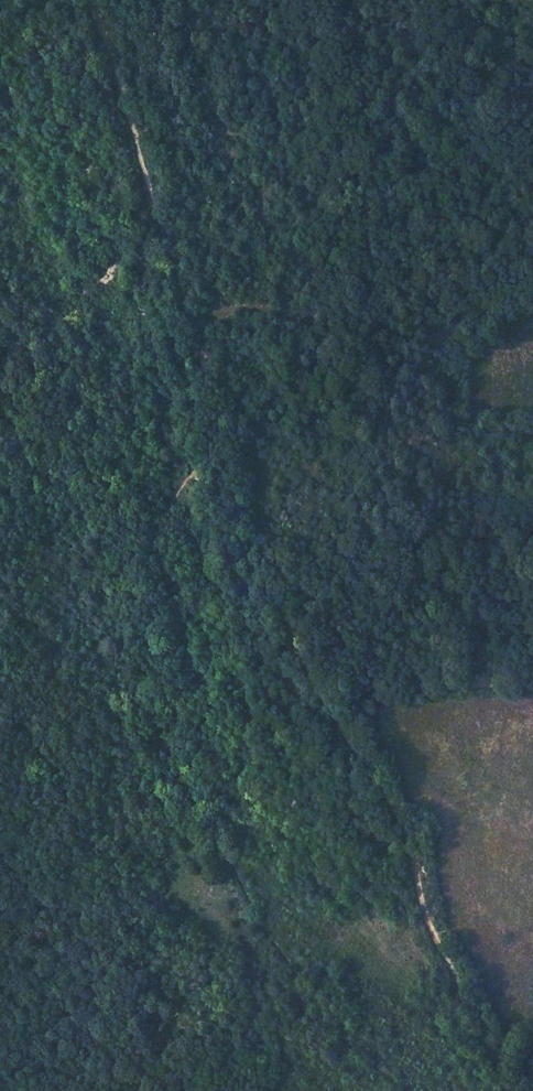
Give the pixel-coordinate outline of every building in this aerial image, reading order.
[(204,489),(200,489),(198,491),(197,495),(200,498),(203,498),(206,496),(206,492),(204,489)]
